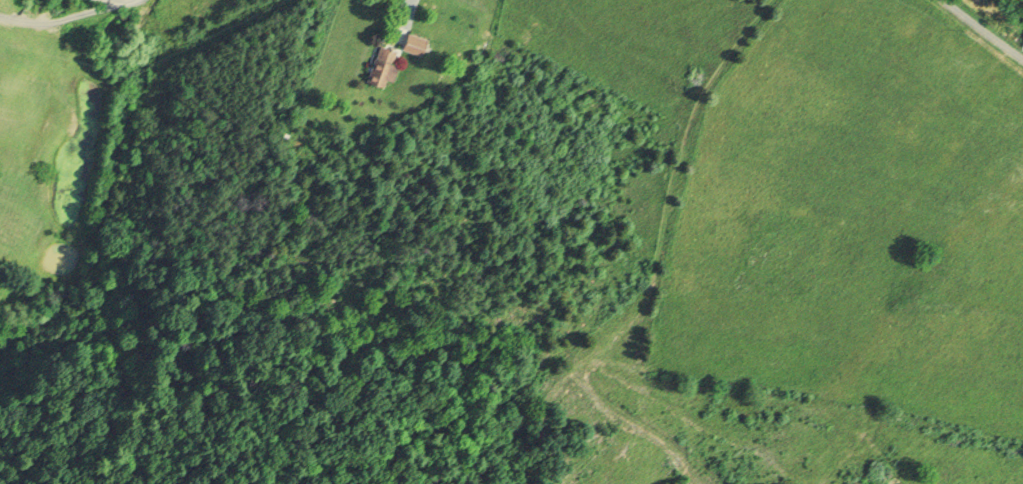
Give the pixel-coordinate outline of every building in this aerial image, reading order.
[(368,83),(385,87),(387,79),(394,81),(398,66),(393,64),(398,49),(379,43),(368,83)]
